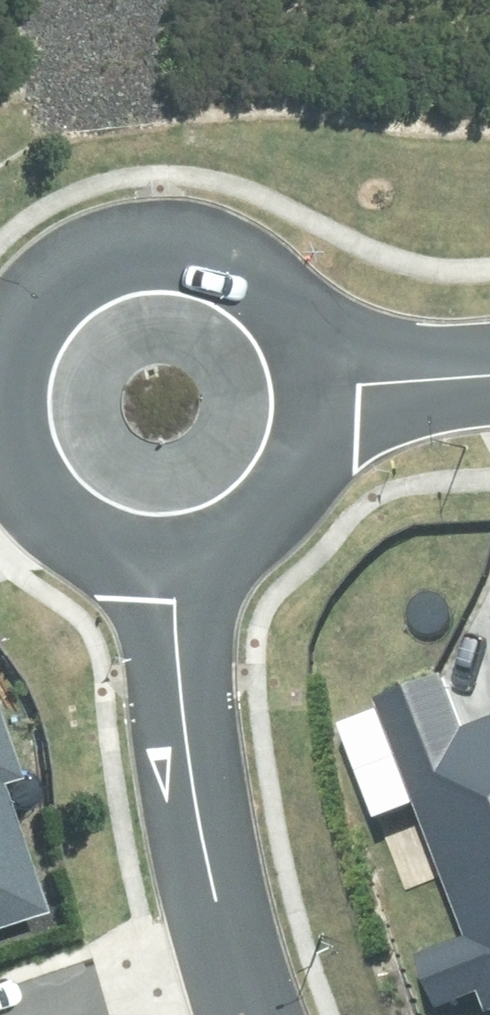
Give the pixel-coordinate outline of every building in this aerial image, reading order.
[(484,1012),(489,1010),(489,715),(458,726),(438,672),(368,697),(373,710),(336,723),(371,817),(410,803),(460,939),(412,956),(431,1005),(475,989),(484,1012)] [(50,914),(8,782),(25,777),(1,703),(0,703),(0,929),(50,914)]
